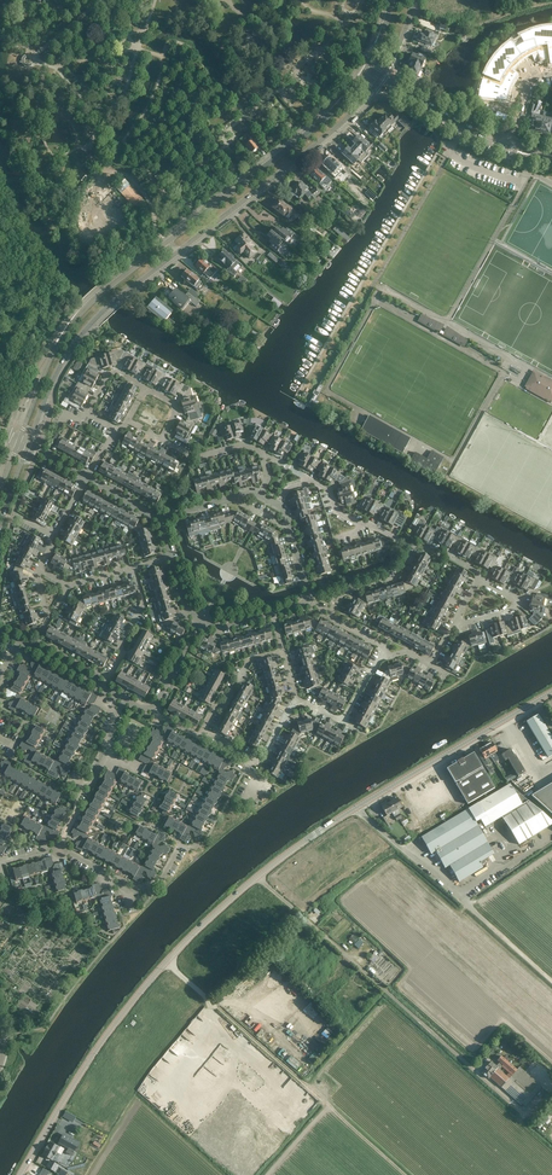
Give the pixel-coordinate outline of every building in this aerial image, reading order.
[(480,98),(508,101),(516,81),(521,74),(516,70),(519,66),(526,61),(541,53),(543,62),(551,59),(551,29),(545,30),(535,33),(525,37),(525,40),(516,45),(515,43),(503,52),(498,58),(492,67),(486,77),(482,87),(480,98)] [(436,36),(426,32),(425,32),(423,37),(420,35),(420,36),(419,36),(417,40),(418,40),(418,41),(419,42),(418,45),(422,47),(423,43),(431,46),(431,45),(432,45),(436,36)] [(409,63),(410,63),(421,68),(426,57),(418,53),(417,57),(413,55),(409,63)] [(421,68),(410,63),(407,72),(413,74),(412,76),(417,78),(421,68)] [(385,115),(378,122),(387,132),(393,127),(391,126),(399,118),(396,115),(393,119),(390,116),(388,117),(385,115)] [(398,122),(405,129),(411,123),(404,116),(398,122)] [(539,132),(548,134),(550,123),(551,123),(551,119),(542,117),(541,121),(539,132)] [(530,130),(539,132),(541,121),(533,119),(530,130)] [(371,127),(370,128),(368,130),(372,134),(376,139),(378,136),(381,139),(387,132),(378,122),(377,121),(374,124),(373,123),(370,126),(371,127)] [(354,144),(351,147),(369,164),(365,160),(369,155),(365,152),(369,148),(365,144),(366,143),(367,143),(363,139),(362,141),(359,138),(353,144),(354,144)] [(252,141),(246,145),(252,153),(258,148),(252,141)] [(387,150),(381,144),(378,147),(384,153),(385,153),(387,150)] [(348,149),(343,155),(346,158),(344,159),(348,163),(349,163),(348,162),(349,161),(353,165),(358,161),(361,164),(365,160),(369,164),(351,147),(349,150),(348,149)] [(349,175),(352,172),(338,159),(336,161),(328,154),(326,155),(327,157),(326,158),(325,157),(324,158),(335,169),(331,173),(340,180),(347,173),(349,175)] [(322,176),(317,171),(311,177),(325,190),(329,186),(328,185),(331,182),(324,175),(322,176)] [(160,176),(156,179),(161,186),(165,183),(160,176)] [(125,179),(116,187),(133,207),(142,199),(125,179)] [(291,188),(292,189),(291,190),(292,191),(289,193),(292,197),(295,196),(298,200),(305,195),(308,199),(311,196),(313,199),(321,193),(316,188),(309,193),(307,190),(309,189),(302,180),(301,181),(302,181),(300,182),(299,181),(293,186),(293,187),(291,188)] [(285,218),(289,214),(292,217),(295,213),(278,200),(275,205),(273,204),(271,207),(272,208),(285,218)] [(297,205),(303,211),(307,207),(301,201),(297,205)] [(306,214),(300,210),(297,214),(303,219),(306,214)] [(337,225),(333,229),(347,242),(351,238),(337,225)] [(273,234),(284,242),(286,244),(294,235),(286,229),(285,231),(282,229),(280,233),(276,230),(273,234)] [(284,242),(273,234),(270,232),(267,237),(270,240),(268,242),(271,244),(269,247),(276,252),(284,242)] [(235,251),(236,251),(240,255),(243,252),(248,258),(256,253),(252,248),(253,248),(252,247),(253,246),(244,234),(235,241),(238,245),(233,249),(235,251)] [(225,251),(218,257),(229,268),(225,272),(233,278),(237,273),(243,267),(237,261),(236,262),(232,258),(234,257),(230,254),(229,255),(225,251)] [(196,266),(204,274),(201,277),(212,286),(215,283),(210,279),(218,271),(211,264),(209,267),(202,260),(196,266)] [(295,273),(281,260),(277,264),(292,276),(295,273)] [(192,272),(191,273),(188,271),(182,277),(186,281),(185,283),(189,286),(190,284),(197,290),(198,289),(199,289),(199,290),(200,290),(201,290),(202,290),(202,289),(203,289),(203,288),(203,287),(203,286),(203,285),(202,285),(203,283),(195,277),(196,276),(192,272)] [(238,280),(244,284),(247,279),(241,275),(238,280)] [(191,288),(187,292),(188,293),(196,299),(198,296),(196,294),(197,293),(191,288)] [(176,290),(170,298),(174,301),(172,303),(182,311),(190,301),(196,307),(200,302),(196,299),(188,293),(184,297),(183,295),(182,296),(176,290)] [(148,309),(155,315),(163,322),(172,313),(157,300),(148,309)] [(422,316),(420,321),(439,332),(441,327),(422,316)] [(447,330),(444,335),(450,338),(463,346),(466,341),(447,330)] [(224,341),(220,339),(216,344),(220,346),(218,350),(228,355),(232,347),(223,342),(224,341)] [(121,350),(107,354),(110,367),(118,365),(117,361),(121,360),(124,361),(128,354),(127,354),(127,353),(130,348),(129,348),(128,348),(127,349),(125,349),(127,350),(125,353),(121,350)] [(91,359),(88,365),(97,370),(98,367),(102,366),(102,369),(110,367),(107,354),(100,357),(91,359)] [(124,361),(123,362),(126,364),(124,368),(130,372),(137,360),(137,359),(128,354),(124,361)] [(137,360),(130,372),(137,375),(139,371),(142,373),(147,364),(137,359),(137,360)] [(77,361),(74,368),(78,371),(82,363),(77,361)] [(147,364),(142,373),(145,375),(143,378),(149,382),(156,371),(156,370),(156,369),(147,364)] [(88,365),(83,374),(96,381),(99,375),(97,373),(98,371),(97,370),(88,365)] [(156,371),(149,382),(156,386),(158,382),(161,383),(166,375),(156,370),(156,371)] [(83,374),(78,384),(89,390),(90,387),(92,388),(96,381),(83,374)] [(526,388),(526,389),(551,404),(551,402),(551,383),(535,374),(526,388)] [(166,375),(161,383),(164,385),(162,389),(168,393),(175,382),(174,381),(175,380),(166,375)] [(175,382),(168,393),(175,396),(178,391),(181,393),(185,385),(182,383),(181,385),(175,382)] [(127,383),(124,389),(135,395),(137,393),(135,392),(137,389),(127,383)] [(78,384),(72,393),(85,401),(89,394),(87,393),(89,390),(78,384)] [(185,385),(181,393),(184,394),(185,399),(181,400),(183,407),(198,403),(196,397),(194,396),(193,396),(191,388),(185,385)] [(316,391),(314,390),(313,394),(314,394),(311,400),(308,406),(311,407),(317,397),(317,398),(323,386),(320,385),(316,391)] [(124,389),(121,395),(131,400),(133,397),(134,398),(135,395),(124,389)] [(65,398),(63,402),(68,405),(69,404),(77,409),(77,408),(78,409),(80,406),(81,407),(85,401),(72,393),(71,392),(67,399),(65,398)] [(112,397),(129,407),(131,404),(129,404),(131,400),(121,395),(120,395),(118,393),(116,397),(113,396),(112,397)] [(112,405),(115,407),(125,412),(126,409),(128,409),(129,407),(112,397),(111,400),(113,401),(112,405)] [(198,403),(183,407),(185,414),(189,413),(190,417),(189,420),(197,424),(200,419),(202,418),(198,403)] [(107,407),(106,409),(123,418),(124,416),(123,415),(125,412),(115,407),(112,405),(109,409),(107,407)] [(106,409),(105,411),(108,413),(106,417),(118,424),(120,420),(121,421),(123,418),(106,409)] [(410,439),(369,416),(361,431),(402,454),(410,439)] [(182,420),(178,427),(191,434),(197,424),(189,420),(188,419),(186,422),(182,420)] [(241,421),(230,424),(235,438),(242,436),(241,432),(244,431),(241,421)] [(251,430),(250,433),(253,434),(250,438),(257,442),(264,429),(254,423),(250,430),(251,430)] [(230,424),(224,426),(220,427),(223,437),(226,436),(227,441),(235,438),(230,424)] [(178,427),(175,433),(177,435),(175,438),(187,444),(189,441),(188,440),(191,434),(178,427)] [(212,428),(209,434),(215,437),(218,431),(212,428)] [(274,434),(264,429),(257,442),(264,446),(266,442),(269,443),(274,434)] [(122,444),(128,447),(134,438),(130,436),(133,432),(130,431),(122,444)] [(283,439),(274,434),(269,443),(272,445),(270,449),(276,453),(283,439)] [(134,438),(128,447),(134,450),(141,437),(139,436),(137,439),(134,438)] [(58,440),(56,444),(58,446),(59,446),(58,448),(64,451),(69,441),(63,438),(63,439),(60,437),(58,440)] [(141,437),(134,450),(140,454),(145,444),(142,442),(144,438),(141,437)] [(283,439),(276,453),(283,456),(285,452),(288,454),(293,445),(290,443),(283,439)] [(69,441),(64,451),(69,455),(75,445),(76,445),(77,442),(76,441),(74,444),(69,441)] [(148,446),(145,444),(140,454),(138,456),(144,460),(145,457),(153,443),(150,442),(148,446)] [(155,445),(153,443),(145,457),(151,460),(156,450),(153,448),(155,445)] [(81,448),(76,445),(75,445),(69,455),(75,458),(81,448)] [(85,450),(81,448),(75,458),(81,461),(86,451),(87,451),(89,449),(89,448),(87,447),(85,450)] [(156,450),(151,460),(157,463),(164,450),(162,448),(160,452),(156,450)] [(87,451),(86,451),(81,461),(87,464),(88,462),(91,464),(97,453),(89,449),(87,451)] [(164,450),(157,463),(162,466),(168,457),(165,455),(167,451),(164,450)] [(299,465),(305,469),(313,456),(303,450),(298,460),(301,461),(299,465)] [(415,452),(412,459),(410,461),(434,474),(444,458),(431,451),(427,459),(415,452)] [(168,457),(162,466),(168,469),(176,456),(173,454),(171,458),(168,457)] [(176,456),(168,469),(174,473),(179,463),(176,461),(178,457),(176,456)] [(313,456),(305,469),(312,473),(314,468),(317,470),(322,461),(313,456)] [(322,461),(317,470),(320,472),(318,476),(325,479),(332,466),(322,461)] [(102,475),(105,476),(111,465),(105,462),(100,471),(103,473),(102,475)] [(111,465),(105,476),(107,478),(108,476),(111,478),(116,468),(111,465)] [(116,468),(111,478),(114,480),(113,481),(116,483),(122,471),(125,466),(123,465),(121,469),(117,466),(116,468)] [(244,466),(238,468),(239,471),(243,486),(246,485),(245,481),(248,480),(245,470),(244,466)] [(258,466),(252,468),(256,482),(259,482),(258,477),(261,476),(258,466)] [(332,466),(325,479),(331,483),(333,479),(337,481),(337,480),(340,482),(342,481),(345,478),(340,475),(342,472),(332,466)] [(252,468),(245,470),(248,480),(252,479),(253,483),(256,482),(252,468)] [(233,484),(236,484),(233,473),(232,469),(225,471),(228,481),(232,480),(233,484)] [(40,480),(45,483),(46,483),(51,473),(45,470),(44,472),(41,470),(37,477),(40,479),(40,480)] [(122,471),(116,483),(119,484),(119,482),(123,484),(128,475),(122,471)] [(128,475),(123,484),(126,486),(125,487),(128,489),(137,472),(134,471),(133,474),(129,472),(128,475)] [(225,471),(219,473),(223,487),(226,487),(225,482),(228,481),(225,471)] [(239,471),(233,473),(236,484),(239,483),(241,487),(243,486),(239,471)] [(137,472),(128,489),(130,490),(131,489),(134,491),(139,481),(140,479),(140,478),(136,476),(138,473),(137,472)] [(45,483),(44,486),(45,487),(47,484),(52,486),(57,476),(51,473),(46,483),(45,483)] [(219,473),(213,475),(216,485),(219,484),(220,488),(223,487),(219,473)] [(213,475),(206,476),(211,491),(213,490),(212,486),(216,485),(213,475)] [(63,480),(57,476),(52,486),(56,489),(53,495),(55,496),(58,490),(57,489),(63,480)] [(206,476),(200,478),(203,489),(207,488),(208,492),(211,491),(206,476)] [(194,481),(188,482),(190,490),(191,492),(197,490),(198,495),(201,494),(200,490),(203,489),(200,478),(194,480),(194,481)] [(342,488),(338,489),(340,496),(354,492),(354,491),(353,489),(354,489),(355,486),(353,480),(351,479),(347,480),(347,479),(345,478),(342,481),(340,482),(342,488)] [(63,480),(57,489),(58,490),(63,493),(69,483),(63,480)] [(139,481),(134,491),(137,492),(137,494),(139,495),(145,484),(139,481)] [(69,483),(63,493),(69,496),(69,495),(72,497),(73,497),(77,490),(73,488),(74,486),(69,483)] [(145,484),(139,495),(142,497),(142,495),(146,497),(151,487),(145,484)] [(151,487),(146,497),(149,499),(148,500),(151,501),(157,491),(151,487)] [(291,502),(306,498),(309,497),(307,488),(303,489),(304,491),(293,494),(294,498),(290,499),(291,502)] [(157,491),(151,501),(153,503),(154,501),(157,503),(164,492),(158,489),(157,489),(157,491)] [(82,502),(88,505),(93,495),(90,493),(91,492),(88,491),(82,502)] [(354,492),(340,496),(342,504),(346,502),(347,506),(357,503),(354,492)] [(365,494),(357,508),(360,510),(361,509),(367,512),(374,499),(365,494)] [(93,495),(88,505),(94,508),(100,497),(97,496),(96,497),(93,495)] [(100,497),(94,508),(99,511),(105,501),(102,500),(102,498),(100,497)] [(306,498),(291,502),(292,505),(296,503),(297,507),(308,504),(306,498)] [(44,499),(40,505),(50,511),(54,504),(44,499)] [(105,501),(99,511),(105,514),(111,503),(109,502),(108,503),(105,501)] [(374,501),(367,512),(374,516),(376,512),(379,513),(384,504),(381,503),(380,504),(374,501)] [(111,503),(105,514),(104,516),(102,520),(104,517),(109,520),(111,517),(116,508),(113,506),(114,505),(111,503)] [(294,512),(295,514),(309,510),(308,504),(297,507),(298,510),(294,512)] [(393,510),(384,504),(379,513),(382,515),(380,519),(386,523),(393,510)] [(37,512),(37,511),(47,516),(50,511),(40,505),(38,510),(35,508),(34,510),(37,512)] [(116,508),(111,517),(117,520),(123,509),(120,508),(119,510),(116,508)] [(115,523),(113,526),(115,527),(117,525),(121,527),(121,526),(128,514),(124,512),(125,511),(123,509),(117,520),(115,523)] [(309,510),(295,514),(295,517),(300,516),(301,519),(311,516),(309,510)] [(393,510),(386,523),(393,526),(394,524),(402,528),(403,526),(402,526),(407,517),(393,510)] [(47,516),(37,511),(37,512),(34,517),(33,520),(40,524),(42,521),(44,522),(47,516)] [(234,512),(227,514),(229,522),(233,521),(239,525),(244,515),(238,512),(237,514),(234,512)] [(223,513),(216,515),(219,525),(226,524),(226,523),(229,522),(227,514),(223,515),(223,513)] [(131,516),(128,514),(121,526),(124,528),(123,531),(124,532),(125,533),(127,529),(128,527),(134,516),(132,514),(131,516)] [(210,519),(207,520),(210,532),(220,529),(219,525),(216,515),(209,516),(210,519)] [(244,515),(239,525),(245,528),(250,530),(253,532),(257,525),(249,520),(250,518),(244,515)] [(311,516),(301,519),(302,522),(306,521),(307,525),(317,522),(315,515),(311,516)] [(137,517),(134,516),(128,527),(134,530),(138,522),(139,520),(136,519),(137,517)] [(70,518),(69,521),(82,528),(86,522),(76,517),(74,521),(70,518)] [(202,518),(196,520),(200,534),(200,535),(210,532),(207,520),(203,521),(202,518)] [(186,525),(190,537),(200,534),(196,520),(189,522),(190,524),(186,525)] [(82,528),(69,521),(67,524),(71,526),(69,529),(79,534),(82,528)] [(415,536),(422,539),(429,526),(419,521),(414,530),(417,532),(415,536)] [(144,526),(138,522),(134,530),(137,532),(139,538),(154,534),(153,531),(149,533),(148,529),(145,529),(144,526)] [(304,529),(304,532),(319,528),(317,522),(307,525),(308,528),(304,529)] [(257,525),(253,532),(258,535),(257,535),(263,538),(269,528),(263,525),(262,527),(257,525)] [(435,530),(429,526),(422,539),(428,543),(431,539),(433,540),(436,536),(441,526),(441,527),(439,526),(438,527),(437,527),(435,530)] [(451,532),(441,526),(436,536),(439,537),(437,541),(443,545),(451,532)] [(269,528),(263,538),(269,542),(270,541),(271,545),(279,543),(277,536),(274,534),(275,532),(269,528)] [(319,528),(304,532),(305,535),(309,534),(310,537),(321,534),(319,528)] [(64,530),(62,532),(76,540),(78,541),(78,539),(77,539),(79,534),(69,529),(68,532),(64,530)] [(76,540),(62,532),(61,535),(65,537),(63,540),(73,546),(76,540)] [(451,532),(443,545),(450,548),(452,544),(455,546),(460,537),(451,532)] [(27,533),(23,539),(37,546),(39,543),(43,545),(44,542),(31,535),(27,533)] [(154,534),(139,538),(141,545),(151,542),(150,538),(155,537),(154,534)] [(307,542),(308,545),(323,540),(321,534),(310,537),(311,541),(307,542)] [(374,536),(371,537),(375,552),(382,550),(381,548),(384,547),(388,540),(382,537),(380,540),(379,541),(379,539),(375,541),(374,536)] [(370,542),(366,543),(369,554),(375,552),(371,537),(368,538),(370,542)] [(460,537),(455,546),(458,547),(456,551),(462,555),(470,542),(460,537)] [(23,539),(20,544),(24,547),(38,554),(39,551),(36,549),(37,546),(23,539)] [(323,540),(308,545),(309,547),(313,546),(314,550),(325,547),(323,540)] [(359,541),(363,555),(369,554),(366,543),(362,544),(361,540),(359,541)] [(357,546),(354,547),(357,557),(363,555),(359,541),(356,542),(357,546)] [(151,542),(141,545),(143,551),(157,547),(157,544),(152,545),(151,542)] [(470,542),(462,555),(469,559),(471,555),(474,556),(479,547),(470,542)] [(272,549),(271,549),(273,555),(284,552),(282,546),(280,546),(279,543),(271,545),(272,549)] [(350,559),(346,544),(343,545),(344,549),(341,550),(344,561),(350,559)] [(349,544),(346,544),(350,559),(349,559),(350,562),(357,560),(356,557),(357,557),(354,547),(350,548),(349,544)] [(123,545),(116,547),(120,561),(123,560),(122,556),(126,555),(123,545)] [(311,554),(312,557),(326,553),(329,552),(327,546),(325,547),(314,550),(315,553),(311,554)] [(24,547),(21,552),(31,558),(33,554),(37,556),(38,554),(24,547)] [(116,547),(110,548),(113,559),(116,558),(117,562),(120,561),(116,547)] [(157,547),(143,551),(141,553),(142,556),(144,557),(145,557),(155,554),(154,551),(158,549),(157,547)] [(479,547),(474,556),(477,558),(475,562),(482,566),(489,553),(479,547)] [(110,548),(104,550),(108,565),(111,564),(109,560),(113,559),(110,548)] [(104,550),(97,552),(100,562),(104,561),(105,566),(108,565),(104,550)] [(21,552),(18,558),(32,565),(33,563),(29,561),(31,558),(21,552)] [(100,562),(97,552),(91,554),(95,568),(98,568),(97,563),(100,562)] [(273,555),(271,556),(274,566),(285,563),(284,559),(286,559),(284,552),(273,555)] [(421,556),(419,559),(429,564),(432,558),(421,552),(420,555),(421,556)] [(326,553),(312,557),(312,560),(317,559),(318,562),(328,559),(326,553)] [(489,553),(482,566),(488,569),(490,565),(493,567),(495,563),(498,558),(489,553)] [(57,554),(51,563),(55,565),(53,569),(55,570),(63,557),(57,554)] [(91,554),(85,555),(88,566),(91,565),(93,569),(95,568),(91,554)] [(85,555),(79,557),(83,572),(86,571),(84,567),(88,566),(85,555)] [(68,560),(63,557),(55,570),(58,572),(60,568),(63,570),(64,568),(68,570),(74,568),(72,559),(68,560)] [(72,559),(74,568),(75,570),(79,569),(80,573),(83,572),(79,557),(72,559)] [(15,564),(17,565),(25,569),(26,566),(30,568),(32,565),(18,558),(15,564)] [(319,566),(314,567),(315,570),(330,565),(328,559),(318,562),(319,566)] [(416,561),(415,564),(426,570),(427,571),(431,573),(432,571),(429,570),(429,565),(429,564),(419,559),(418,562),(416,561)] [(285,563),(274,566),(277,576),(278,576),(290,572),(288,566),(286,566),(285,563)] [(495,563),(493,567),(490,572),(493,574),(491,578),(498,581),(504,570),(498,567),(499,565),(495,563)] [(415,567),(413,570),(422,576),(426,570),(415,564),(413,567),(415,567)] [(24,576),(23,572),(25,569),(17,565),(13,571),(14,575),(12,575),(12,576),(11,577),(10,578),(10,579),(11,580),(11,581),(12,581),(14,581),(14,582),(29,578),(28,575),(24,576)] [(330,565),(315,570),(316,572),(320,571),(321,575),(332,572),(330,567),(333,566),(332,565),(330,565)] [(148,571),(150,577),(165,573),(164,570),(160,571),(159,568),(148,571)] [(458,568),(454,574),(468,581),(469,578),(465,576),(467,573),(458,568)] [(505,568),(504,570),(498,581),(504,585),(507,581),(509,582),(514,573),(505,568)] [(514,573),(509,582),(509,583),(512,577),(515,579),(513,583),(520,587),(527,574),(526,573),(525,575),(519,572),(520,570),(517,568),(517,569),(515,571),(514,573)] [(410,573),(408,575),(419,581),(422,576),(413,570),(411,574),(410,573)] [(290,572),(278,576),(279,581),(278,581),(280,587),(283,586),(291,583),(290,579),(292,579),(290,572)] [(149,580),(150,582),(152,583),(163,580),(162,577),(166,576),(165,573),(150,577),(150,578),(149,580)] [(468,581),(454,574),(451,579),(461,585),(463,581),(466,583),(468,581)] [(527,574),(520,587),(526,590),(528,586),(531,588),(533,585),(536,587),(539,581),(536,579),(527,574)] [(406,582),(403,583),(405,592),(412,590),(414,586),(416,587),(419,581),(408,575),(407,578),(408,579),(406,582)] [(29,578),(14,582),(16,588),(25,586),(27,585),(26,582),(30,580),(29,578)] [(451,579),(448,585),(462,592),(463,590),(459,588),(461,585),(451,579)] [(129,580),(126,581),(130,595),(137,593),(134,583),(130,584),(129,580)] [(152,583),(149,584),(151,591),(154,590),(169,585),(168,583),(164,584),(163,580),(152,583)] [(126,581),(123,581),(124,585),(121,586),(124,597),(130,595),(126,581)] [(116,583),(113,584),(118,599),(124,597),(121,586),(117,587),(116,583)] [(394,586),(390,587),(393,597),(400,596),(396,583),(393,584),(394,586)] [(399,583),(396,583),(400,596),(406,594),(405,592),(403,583),(399,584),(399,583)] [(112,589),(108,590),(111,601),(118,599),(113,584),(111,585),(112,589)] [(169,585),(154,590),(156,596),(166,593),(165,589),(169,588),(169,585)] [(448,585),(445,591),(455,596),(457,593),(460,595),(462,592),(448,585)] [(11,594),(8,595),(8,597),(26,592),(25,589),(26,588),(25,586),(16,588),(13,589),(10,589),(12,594),(11,594)] [(386,586),(384,587),(387,599),(393,597),(390,587),(387,588),(386,586)] [(104,587),(101,588),(105,602),(111,601),(108,590),(105,591),(104,587)] [(381,589),(378,590),(381,601),(387,599),(384,587),(381,588),(381,589)] [(99,593),(96,594),(99,604),(105,602),(101,588),(98,589),(99,593)] [(374,590),(371,591),(375,603),(381,601),(378,590),(374,591),(374,590)] [(80,601),(77,607),(84,611),(86,608),(93,606),(88,591),(86,592),(87,596),(83,597),(84,600),(80,601)] [(91,591),(88,591),(93,606),(99,604),(96,594),(92,595),(91,591)] [(365,594),(366,596),(368,605),(375,603),(371,591),(368,591),(369,593),(365,594)] [(445,591),(442,596),(456,604),(457,601),(453,599),(455,596),(445,591)] [(26,592),(8,597),(9,599),(12,598),(13,598),(14,602),(29,598),(28,595),(27,596),(26,592)] [(166,593),(156,596),(157,602),(172,598),(171,595),(167,596),(166,593)] [(533,596),(531,603),(544,606),(546,606),(548,596),(538,593),(537,597),(533,596)] [(349,602),(348,604),(361,612),(365,606),(368,605),(366,596),(359,598),(357,601),(355,600),(353,604),(349,602)] [(442,596),(439,602),(449,608),(450,604),(454,606),(456,604),(442,596)] [(16,608),(19,608),(29,605),(28,601),(30,601),(29,598),(14,602),(15,607),(12,608),(12,610),(16,608)] [(172,598),(157,602),(154,603),(156,609),(159,608),(170,605),(169,602),(173,601),(172,598)] [(431,606),(435,608),(449,616),(451,613),(447,611),(449,608),(439,602),(434,600),(431,606)] [(535,615),(532,618),(538,623),(543,618),(544,613),(542,613),(544,606),(531,603),(530,610),(536,612),(535,615)] [(361,612),(348,604),(347,607),(350,609),(348,612),(358,617),(361,612)] [(29,605),(19,608),(21,614),(23,614),(23,613),(33,611),(33,610),(32,608),(30,608),(29,605)] [(170,605),(159,608),(161,615),(176,610),(175,608),(171,609),(170,605)] [(69,607),(68,610),(81,617),(84,611),(77,607),(75,606),(73,609),(69,607)] [(435,608),(432,614),(442,619),(444,616),(448,618),(449,616),(435,608)] [(33,610),(33,611),(23,613),(23,614),(25,620),(40,615),(39,612),(35,614),(34,610),(33,610)] [(81,617),(68,610),(66,612),(70,614),(68,618),(71,619),(69,623),(76,626),(77,623),(78,623),(81,617)] [(161,615),(158,616),(160,622),(165,621),(173,618),(172,615),(177,613),(176,610),(161,615)] [(428,611),(425,617),(429,619),(443,627),(444,625),(441,622),(442,619),(432,614),(428,611)] [(115,614),(112,620),(125,628),(127,625),(123,623),(125,620),(115,614)] [(40,615),(25,620),(27,626),(32,625),(33,629),(37,628),(36,623),(37,623),(36,619),(41,618),(40,615)] [(305,615),(302,616),(306,630),(313,628),(316,630),(320,623),(314,619),(310,620),(309,618),(306,619),(305,615)] [(300,621),(297,622),(300,632),(306,630),(302,616),(299,616),(300,621)] [(379,616),(376,621),(380,624),(377,628),(380,630),(381,628),(384,630),(390,621),(381,616),(379,616)] [(525,616),(517,618),(521,630),(528,628),(525,616)] [(391,618),(390,621),(384,630),(387,632),(387,633),(389,635),(395,624),(396,622),(398,618),(396,617),(395,620),(391,618)] [(174,622),(173,618),(165,621),(167,628),(170,630),(169,631),(175,635),(183,621),(180,620),(178,624),(174,622)] [(292,618),(289,619),(293,634),(300,632),(297,622),(293,623),(292,618)] [(512,624),(508,625),(511,635),(515,634),(522,632),(521,630),(517,618),(510,620),(512,624)] [(293,634),(289,619),(286,620),(288,624),(284,625),(287,636),(293,634)] [(429,619),(426,625),(436,631),(438,628),(442,630),(443,627),(429,619)] [(112,620),(109,626),(118,631),(120,628),(124,630),(125,628),(112,620)] [(183,621),(175,635),(181,638),(186,628),(183,626),(185,623),(183,621)] [(320,623),(316,630),(322,633),(328,623),(325,621),(324,623),(321,621),(320,623)] [(504,622),(497,624),(500,636),(507,634),(508,636),(507,636),(508,638),(511,637),(511,635),(508,625),(505,626),(504,622)] [(328,623),(322,633),(327,637),(333,627),(329,625),(330,624),(328,623)] [(104,624),(101,629),(103,630),(119,639),(121,637),(117,634),(118,631),(109,626),(104,624)] [(395,624),(389,635),(392,636),(392,635),(396,637),(401,627),(395,624)] [(490,630),(486,631),(489,644),(494,643),(493,638),(500,636),(497,624),(489,626),(490,630)] [(48,639),(51,641),(57,630),(51,626),(46,636),(49,638),(48,639)] [(266,626),(263,627),(267,642),(274,640),(271,629),(267,630),(266,626)] [(261,632),(258,633),(261,643),(267,642),(263,627),(260,628),(261,632)] [(336,629),(333,627),(327,637),(333,640),(339,629),(337,628),(336,629)] [(401,627),(396,637),(399,638),(398,640),(401,641),(407,630),(401,627)] [(339,629),(333,640),(339,643),(344,633),(341,632),(342,630),(339,629)] [(474,630),(478,645),(480,649),(486,648),(482,633),(478,634),(477,629),(474,630)] [(57,630),(51,641),(53,642),(54,641),(57,642),(63,633),(57,630)] [(103,630),(100,636),(100,637),(102,639),(102,638),(106,639),(104,642),(111,645),(112,643),(114,640),(118,642),(119,639),(103,630)] [(250,630),(247,631),(249,636),(245,637),(248,647),(255,645),(250,630)] [(253,630),(250,630),(255,645),(261,643),(258,633),(254,634),(253,630)] [(407,630),(401,641),(403,643),(404,641),(407,643),(412,633),(407,630)] [(469,636),(469,638),(472,647),(471,647),(472,651),(474,651),(473,646),(478,645),(474,630),(471,631),(472,635),(469,636)] [(154,636),(144,631),(140,636),(150,642),(150,643),(153,645),(154,643),(151,641),(154,636)] [(63,633),(57,642),(60,644),(60,646),(62,647),(68,636),(63,633)] [(241,633),(238,634),(242,649),(248,647),(245,637),(242,638),(241,633)] [(344,633),(339,643),(345,646),(351,635),(348,634),(347,635),(344,633)] [(412,633),(407,643),(410,645),(409,646),(412,647),(418,636),(412,633)] [(236,639),(233,640),(236,651),(242,649),(238,634),(235,635),(236,639)] [(351,635),(345,646),(350,649),(355,640),(352,638),(353,636),(351,635)] [(68,636),(62,647),(65,648),(66,647),(69,649),(74,639),(68,636)] [(75,637),(74,639),(69,649),(72,650),(71,652),(74,653),(80,641),(83,637),(80,636),(79,639),(75,637)] [(150,642),(140,636),(137,642),(147,648),(150,643),(150,642)] [(199,648),(205,651),(213,638),(210,636),(208,640),(204,638),(199,648)] [(418,636),(412,647),(414,649),(415,647),(418,649),(424,640),(418,636)] [(228,637),(225,638),(229,652),(236,651),(233,640),(229,641),(228,637)] [(213,638),(205,651),(211,655),(212,652),(215,654),(222,652),(220,644),(217,645),(213,643),(215,639),(213,638)] [(220,644),(222,652),(223,654),(229,652),(225,638),(222,639),(224,643),(220,644)] [(453,644),(451,646),(465,654),(468,648),(471,647),(472,647),(469,638),(462,640),(460,644),(458,643),(457,646),(453,644)] [(80,641),(74,653),(76,655),(77,653),(80,655),(85,645),(86,643),(83,640),(82,641),(81,641),(80,641)] [(359,641),(355,640),(350,649),(356,652),(362,641),(359,640),(359,641)] [(429,643),(424,640),(418,649),(422,651),(421,652),(423,654),(429,643)] [(364,643),(362,641),(356,652),(362,655),(367,646),(364,644),(364,643)] [(137,642),(134,648),(144,653),(144,654),(146,656),(147,654),(145,653),(147,648),(137,642)] [(435,646),(429,643),(423,654),(426,655),(427,654),(430,656),(435,646)] [(85,645),(80,655),(83,657),(83,658),(85,660),(91,649),(85,645)] [(300,654),(296,656),(297,658),(311,654),(314,654),(312,646),(309,647),(310,648),(299,651),(300,654)] [(367,646),(362,655),(368,659),(374,648),(371,646),(370,648),(367,646)] [(465,654),(451,646),(450,649),(454,651),(452,654),(462,660),(465,654)] [(134,648),(131,654),(141,659),(144,654),(144,653),(134,648)] [(91,649),(85,660),(88,661),(88,660),(92,661),(97,652),(91,649)] [(97,652),(92,661),(95,663),(94,665),(96,666),(103,655),(97,652)] [(131,654),(128,660),(138,665),(141,659),(131,654)] [(311,654),(297,658),(297,661),(302,660),(303,663),(313,660),(311,654)] [(446,655),(445,658),(459,665),(461,667),(464,662),(462,660),(452,654),(450,658),(446,655)] [(103,655),(96,666),(99,667),(100,666),(103,668),(109,658),(103,655)] [(264,658),(257,660),(260,669),(263,668),(277,664),(277,661),(272,662),(271,659),(264,661),(264,658)] [(459,665),(445,658),(444,660),(448,663),(446,666),(455,671),(459,665)] [(34,677),(40,666),(41,664),(35,660),(34,662),(32,661),(31,664),(32,669),(31,672),(33,677),(34,677)] [(299,668),(300,671),(315,667),(313,660),(303,663),(304,667),(299,668)] [(398,665),(395,666),(398,676),(405,674),(408,676),(412,668),(405,665),(402,666),(401,662),(398,663),(398,665)] [(348,663),(344,669),(354,674),(356,671),(360,673),(361,670),(348,663)] [(17,671),(20,673),(30,678),(31,677),(29,672),(28,671),(26,666),(23,664),(22,666),(20,665),(17,671)] [(277,664),(263,668),(264,674),(275,671),(274,668),(278,667),(277,664)] [(382,677),(391,682),(392,682),(392,681),(399,679),(398,676),(395,666),(391,667),(391,665),(388,666),(389,670),(385,671),(382,677)] [(39,680),(45,670),(42,669),(41,667),(40,666),(34,677),(39,680)] [(412,668),(408,676),(406,678),(412,681),(420,668),(417,666),(415,670),(412,668)] [(315,667),(300,671),(301,674),(305,672),(306,676),(317,673),(315,667)] [(420,668),(412,681),(418,684),(423,675),(420,673),(422,669),(420,668)] [(344,669),(341,674),(355,682),(356,679),(352,677),(354,674),(344,669)] [(45,683),(51,674),(51,673),(49,671),(47,672),(45,670),(39,680),(45,683)] [(215,670),(212,675),(211,676),(221,681),(225,675),(215,670)] [(116,682),(122,685),(127,675),(128,675),(130,672),(128,671),(126,674),(121,672),(116,682)] [(275,671),(264,674),(266,681),(281,676),(280,674),(276,675),(275,671)] [(20,676),(18,679),(27,683),(30,678),(20,673),(19,674),(20,676)] [(211,676),(212,675),(209,673),(208,675),(211,676),(208,681),(218,687),(221,681),(211,676)] [(303,681),(304,683),(318,679),(317,673),(306,676),(307,679),(303,681)] [(423,675),(418,684),(424,687),(431,674),(429,673),(427,677),(423,675)] [(51,686),(57,676),(55,674),(53,675),(51,674),(45,683),(51,686)] [(355,682),(341,674),(338,680),(348,686),(349,682),(353,684),(355,682)] [(431,674),(424,687),(430,691),(435,681),(432,679),(434,676),(431,674)] [(127,675),(122,685),(127,688),(133,678),(128,675),(127,675)] [(56,689),(62,680),(59,678),(58,677),(57,676),(51,686),(56,689)] [(281,676),(266,681),(268,687),(279,684),(278,680),(282,679),(281,676)] [(376,678),(375,681),(388,688),(391,682),(382,677),(380,680),(376,678)] [(133,678),(127,688),(133,691),(138,681),(139,682),(141,679),(139,678),(138,681),(133,678)] [(15,682),(14,684),(15,685),(23,690),(27,683),(18,679),(17,682),(15,682)] [(318,679),(304,683),(305,686),(309,685),(310,689),(312,688),(313,692),(319,695),(324,687),(320,686),(318,679)] [(63,693),(68,683),(69,682),(66,681),(65,681),(62,680),(56,689),(63,693)] [(138,681),(133,691),(139,694),(144,684),(139,682),(138,681)] [(208,681),(206,686),(205,687),(215,693),(218,687),(208,681)] [(388,688),(375,681),(373,683),(377,685),(375,689),(385,694),(388,688)] [(68,696),(74,685),(72,684),(70,684),(68,683),(63,693),(68,696)] [(239,690),(250,697),(253,691),(252,690),(254,686),(247,683),(245,686),(244,685),(242,689),(240,688),(239,690)] [(144,684),(139,694),(145,698),(150,688),(144,684)] [(279,684),(268,687),(270,693),(285,689),(284,686),(280,687),(279,684)] [(12,688),(11,689),(20,695),(23,690),(15,685),(13,687),(12,688)] [(73,699),(78,689),(76,687),(76,686),(74,685),(68,696),(73,699)] [(203,685),(202,686),(205,688),(202,693),(212,698),(215,693),(205,687),(206,686),(203,685)] [(324,687),(319,695),(318,697),(322,699),(320,703),(322,704),(330,691),(324,687)] [(20,695),(11,689),(8,688),(4,694),(6,695),(6,697),(8,698),(13,696),(15,698),(21,696),(20,695)] [(79,702),(84,692),(82,691),(81,689),(79,688),(78,689),(73,699),(79,702)] [(278,707),(281,701),(280,697),(282,697),(281,693),(285,692),(285,689),(270,693),(272,700),(270,703),(278,707)] [(370,690),(368,692),(382,700),(385,694),(375,689),(374,692),(370,690)] [(250,697),(239,690),(238,693),(239,694),(237,697),(247,702),(249,698),(251,699),(251,700),(254,702),(255,699),(252,697),(251,698),(250,697)] [(322,704),(325,706),(327,702),(330,703),(335,694),(330,691),(322,704)] [(87,694),(84,692),(79,702),(85,705),(87,702),(89,698),(91,694),(89,693),(87,694)] [(382,700),(368,692),(367,695),(371,697),(369,700),(379,705),(382,700)] [(202,693),(199,699),(209,704),(212,698),(202,693)] [(335,694),(330,703),(333,705),(331,709),(334,710),(341,697),(335,694)] [(234,699),(233,702),(244,708),(247,702),(237,697),(236,700),(234,699)] [(341,697),(334,710),(336,712),(338,708),(342,710),(347,700),(341,697)] [(16,708),(22,698),(21,698),(16,699),(15,701),(9,702),(8,705),(10,706),(8,708),(15,712),(16,708)] [(22,698),(16,708),(18,709),(20,709),(22,710),(27,702),(22,698)] [(168,710),(174,713),(179,703),(173,700),(168,710)] [(363,701),(362,704),(375,711),(379,705),(369,700),(367,703),(363,701)] [(27,702),(22,710),(25,712),(26,713),(28,714),(33,705),(27,702)] [(233,705),(231,708),(241,714),(244,708),(233,702),(231,704),(233,705)] [(179,703),(174,713),(179,717),(185,707),(186,707),(187,704),(185,703),(184,706),(179,703)] [(278,707),(270,703),(267,709),(280,716),(281,714),(278,712),(280,708),(278,707)] [(375,711),(362,704),(361,706),(365,708),(363,711),(372,717),(375,711)] [(33,705),(28,714),(30,716),(31,715),(34,717),(39,708),(33,705)] [(185,707),(179,717),(185,720),(190,710),(186,707),(185,707)] [(97,714),(93,712),(89,710),(86,708),(83,714),(93,719),(94,717),(96,716),(97,714)] [(228,711),(226,713),(237,719),(241,714),(231,708),(229,712),(228,711)] [(190,710),(185,720),(191,723),(196,713),(197,713),(199,710),(197,709),(195,712),(190,710)] [(280,716),(267,709),(264,715),(273,720),(275,717),(279,719),(280,716)] [(357,713),(356,715),(369,722),(372,717),(363,711),(361,715),(357,713)] [(196,713),(191,723),(197,726),(202,716),(197,713),(196,713)] [(225,716),(226,717),(225,720),(234,725),(237,719),(226,713),(225,716)] [(83,714),(80,720),(90,726),(91,724),(91,722),(93,719),(83,714)] [(264,715),(260,720),(274,728),(275,725),(271,723),(273,720),(264,715)] [(369,722),(356,715),(354,718),(358,720),(356,723),(366,728),(369,722)] [(538,715),(526,722),(536,738),(548,758),(551,756),(551,737),(538,715)] [(308,720),(304,721),(307,732),(314,730),(317,732),(321,724),(315,720),(311,721),(310,718),(307,719),(308,720)] [(80,720),(77,726),(87,731),(87,732),(88,730),(88,728),(89,726),(90,726),(80,720)] [(234,725),(225,720),(223,723),(222,722),(220,725),(231,731),(234,725)] [(260,720),(257,726),(267,731),(269,728),(272,730),(274,728),(260,720)] [(295,726),(291,733),(299,737),(301,734),(307,732),(304,721),(301,722),(300,721),(297,722),(298,725),(295,726)] [(325,726),(321,724),(317,732),(316,734),(322,737),(329,724),(327,722),(325,726)] [(329,724),(322,737),(328,740),(333,730),(330,729),(332,725),(329,724)] [(167,728),(165,727),(163,729),(165,735),(164,737),(166,742),(167,742),(173,731),(174,729),(168,725),(167,728)] [(231,731),(220,725),(219,727),(220,728),(218,731),(228,737),(231,731)] [(34,729),(33,731),(42,737),(46,731),(37,726),(35,729),(34,729)] [(73,731),(84,737),(83,736),(85,734),(86,733),(87,731),(77,726),(73,731)] [(257,726),(254,732),(267,739),(269,737),(265,734),(267,731),(257,726)] [(333,730),(328,740),(333,743),(341,730),(338,728),(336,732),(333,730)] [(150,736),(153,737),(163,743),(164,742),(162,737),(160,736),(159,730),(156,729),(155,731),(153,730),(150,736)] [(341,730),(333,743),(339,746),(345,737),(341,735),(343,731),(341,730)] [(32,735),(30,737),(39,742),(42,737),(33,731),(32,733),(32,735)] [(84,737),(73,731),(70,737),(80,742),(82,740),(83,739),(84,737)] [(173,731),(167,742),(172,745),(178,735),(174,734),(174,732),(173,731)] [(254,732),(251,737),(260,743),(262,739),(266,742),(267,739),(254,732)] [(286,734),(284,737),(298,744),(301,738),(299,737),(291,733),(289,736),(286,734)] [(178,735),(172,745),(178,748),(184,739),(184,738),(182,736),(180,737),(178,735)] [(27,741),(26,742),(36,748),(39,742),(30,737),(29,740),(27,741)] [(80,742),(70,737),(67,743),(78,749),(79,747),(78,745),(80,742)] [(153,741),(151,744),(160,749),(163,743),(153,737),(152,739),(153,741)] [(260,743),(251,737),(248,743),(261,751),(263,748),(259,746),(260,743)] [(298,744),(284,737),(283,739),(287,741),(285,744),(294,750),(298,744)] [(184,739),(178,748),(184,751),(189,741),(188,740),(186,740),(184,739)] [(26,742),(23,741),(20,747),(22,748),(21,750),(24,751),(29,750),(31,751),(36,749),(36,748),(26,742)] [(189,741),(184,751),(189,754),(195,745),(192,743),(191,742),(189,741)] [(487,745),(485,746),(495,762),(498,760),(496,757),(499,756),(491,742),(487,744),(487,745)] [(78,749),(67,743),(64,748),(75,754),(74,753),(75,751),(77,750),(78,749)] [(147,749),(157,754),(160,749),(151,744),(149,746),(148,747),(147,749)] [(283,748),(279,745),(278,748),(291,755),(294,750),(285,744),(283,748)] [(195,745),(189,754),(195,758),(201,747),(199,746),(198,746),(195,745)] [(495,762),(485,746),(484,747),(484,746),(479,749),(481,753),(479,755),(485,766),(491,763),(487,757),(490,756),(494,763),(495,762)] [(201,747),(195,758),(201,761),(207,750),(205,749),(204,750),(202,749),(202,747),(201,747)] [(75,754),(64,748),(61,754),(71,759),(72,757),(74,756),(75,754)] [(291,755),(278,748),(277,751),(280,753),(279,756),(288,761),(291,755)] [(153,760),(157,754),(147,749),(148,750),(146,752),(145,753),(144,755),(146,756),(151,759),(153,760)] [(514,756),(510,749),(502,754),(506,761),(508,759),(518,777),(525,772),(515,755),(514,756)] [(201,761),(198,765),(203,767),(204,767),(206,764),(211,754),(209,752),(209,751),(207,750),(201,761)] [(30,765),(32,762),(37,752),(37,751),(31,752),(30,754),(25,756),(23,758),(25,759),(24,762),(30,765)] [(37,763),(42,754),(37,752),(32,762),(34,762),(35,762),(37,763)] [(211,754),(206,764),(212,767),(217,757),(215,755),(214,754),(212,753),(211,754)] [(474,753),(463,759),(446,769),(468,804),(495,788),(474,753)] [(43,767),(48,758),(42,754),(37,763),(37,764),(37,765),(39,766),(41,766),(43,767)] [(61,754),(58,760),(68,766),(69,764),(69,762),(71,759),(61,754)] [(273,757),(272,759),(285,767),(288,761),(279,756),(277,759),(273,757)] [(217,757),(212,767),(218,770),(224,759),(222,758),(220,759),(217,757)] [(225,757),(224,759),(218,770),(218,771),(224,769),(225,768),(230,766),(231,763),(230,762),(231,760),(225,757)] [(48,758),(43,767),(46,769),(47,770),(48,771),(54,761),(48,758)] [(285,767),(272,759),(270,762),(274,764),(272,767),(282,772),(285,767)] [(10,765),(11,763),(5,760),(2,761),(1,764),(2,769),(1,771),(3,776),(4,776),(10,765)] [(58,760),(57,760),(58,766),(59,767),(61,774),(61,775),(65,777),(71,767),(68,766),(58,760)] [(48,771),(47,774),(57,780),(59,775),(58,775),(56,768),(57,766),(55,761),(54,761),(48,771)] [(154,763),(153,766),(150,771),(149,773),(151,774),(153,774),(155,775),(160,766),(154,763)] [(11,766),(10,765),(4,776),(9,779),(14,769),(12,768),(11,766)] [(166,770),(160,766),(155,775),(158,777),(159,778),(161,780),(166,770)] [(282,772),(272,767),(271,770),(267,768),(265,771),(279,778),(282,780),(285,775),(282,773),(282,772)] [(14,769),(9,779),(15,782),(21,772),(19,771),(17,771),(14,769)] [(172,773),(166,770),(161,780),(162,781),(164,780),(167,782),(172,773)] [(219,774),(216,779),(225,785),(227,782),(229,781),(230,780),(232,781),(235,775),(233,774),(234,772),(231,771),(226,772),(224,771),(219,773),(219,774)] [(15,782),(21,785),(26,775),(25,774),(23,774),(21,773),(21,772),(15,782)] [(123,775),(121,779),(119,782),(125,785),(130,776),(127,775),(127,773),(125,772),(123,775)] [(26,788),(31,779),(29,777),(29,776),(26,775),(21,785),(26,788)] [(130,776),(125,785),(131,788),(136,779),(134,778),(133,778),(130,776)] [(113,781),(109,779),(105,777),(104,779),(105,781),(103,783),(113,789),(116,783),(113,781)] [(32,792),(37,782),(35,781),(34,779),(32,778),(32,779),(31,779),(26,788),(32,792)] [(136,779),(131,788),(137,791),(138,789),(142,790),(143,788),(140,786),(142,782),(140,781),(139,781),(136,780),(137,779),(136,779)] [(225,785),(216,779),(212,785),(223,791),(224,789),(224,787),(225,785)] [(38,795),(44,784),(42,783),(41,784),(37,782),(32,792),(38,795)] [(100,787),(99,788),(110,794),(113,789),(103,783),(101,786),(100,787)] [(43,798),(48,788),(46,787),(46,785),(44,784),(38,795),(43,798)] [(472,806),(476,813),(474,814),(478,820),(480,819),(485,827),(528,801),(513,788),(512,788),(509,784),(472,806)] [(532,796),(551,815),(551,784),(532,796)] [(223,791),(212,785),(209,791),(220,797),(221,795),(221,793),(222,791),(223,791)] [(49,788),(48,788),(43,798),(49,801),(55,791),(52,790),(52,788),(49,787),(49,788)] [(97,792),(96,794),(107,800),(110,794),(99,788),(98,789),(99,790),(98,792),(97,792)] [(408,788),(402,790),(409,803),(414,800),(408,788)] [(58,792),(55,791),(49,801),(55,804),(57,801),(61,804),(64,803),(68,796),(61,792),(61,793),(59,792),(58,792)] [(166,794),(165,796),(175,802),(178,796),(169,791),(168,794),(166,794)] [(220,797),(209,791),(206,796),(217,802),(216,801),(218,799),(219,798),(220,797)] [(138,795),(134,801),(143,805),(145,803),(146,802),(148,800),(143,798),(145,794),(142,793),(141,796),(138,795)] [(107,800),(96,794),(95,796),(95,798),(94,800),(103,806),(107,800)] [(165,800),(163,803),(172,807),(175,802),(165,796),(164,798),(165,800)] [(217,802),(206,796),(203,802),(213,807),(214,805),(216,804),(217,802)] [(402,807),(397,798),(389,803),(399,819),(402,818),(397,810),(402,807)] [(103,806),(94,800),(92,803),(90,804),(89,805),(100,811),(103,806)] [(134,801),(131,806),(141,812),(142,810),(142,808),(143,805),(134,801)] [(213,807),(203,802),(200,808),(211,814),(212,812),(211,810),(213,807)] [(502,818),(519,845),(551,824),(551,821),(529,802),(502,818)] [(161,805),(160,806),(159,808),(163,810),(162,813),(164,815),(166,812),(169,813),(172,807),(163,803),(161,805)] [(399,819),(389,803),(382,807),(387,816),(392,813),(397,821),(399,819)] [(53,814),(62,818),(63,815),(65,815),(66,813),(68,814),(71,808),(65,804),(61,805),(59,809),(56,808),(53,814)] [(100,811),(89,805),(89,806),(90,807),(89,809),(87,810),(86,811),(97,817),(100,811)] [(141,812),(131,806),(128,812),(137,817),(139,814),(140,814),(141,812)] [(211,814),(200,808),(197,813),(208,819),(207,818),(208,816),(210,816),(211,814)] [(484,860),(494,854),(476,822),(478,820),(474,814),(472,815),(468,809),(421,837),(431,854),(436,852),(445,868),(450,866),(459,882),(483,868),(481,866),(486,863),(484,860)] [(83,817),(94,823),(97,817),(86,811),(85,813),(86,815),(84,817),(83,817)] [(208,819),(197,813),(194,819),(203,824),(205,822),(206,821),(208,819)] [(53,814),(49,820),(58,825),(59,825),(60,823),(60,821),(62,818),(53,814)] [(32,820),(26,816),(21,825),(24,827),(24,828),(26,829),(32,820)] [(164,826),(166,827),(168,827),(169,828),(170,829),(175,820),(170,816),(168,819),(165,817),(164,820),(167,822),(164,826)] [(82,820),(81,823),(91,829),(94,823),(83,817),(82,819),(82,820)] [(386,828),(390,826),(385,817),(381,819),(386,828)] [(203,824),(194,819),(190,825),(201,831),(202,829),(202,828),(203,824)] [(37,823),(32,820),(26,829),(28,830),(29,830),(32,832),(37,823)] [(49,820),(47,825),(56,830),(57,828),(57,827),(58,825),(49,820)] [(175,820),(170,829),(172,830),(174,830),(176,831),(181,823),(175,820)] [(9,834),(10,832),(10,831),(12,828),(3,823),(0,828),(0,829),(9,834)] [(36,835),(37,836),(43,826),(37,823),(32,832),(35,833),(36,835)] [(78,827),(77,828),(88,834),(91,829),(81,823),(79,826),(78,827)] [(181,823),(176,831),(179,833),(180,835),(181,836),(187,826),(181,823)] [(56,830),(47,825),(46,825),(47,831),(49,832),(51,837),(53,839),(54,837),(56,838),(60,832),(56,830)] [(190,825),(191,831),(193,832),(195,837),(197,838),(198,837),(200,838),(204,832),(201,831),(190,825)] [(46,831),(44,826),(43,826),(37,836),(36,839),(42,842),(43,840),(45,841),(46,838),(44,833),(46,831)] [(143,828),(140,826),(135,835),(141,838),(146,829),(144,827),(143,828)] [(187,826),(181,836),(180,839),(186,842),(187,840),(189,841),(190,839),(188,833),(190,831),(188,826),(187,826)] [(77,828),(74,827),(71,833),(73,834),(73,836),(75,837),(80,836),(82,837),(88,835),(88,834),(77,828)] [(5,840),(7,837),(8,836),(9,834),(0,829),(0,837),(5,840)] [(148,830),(146,829),(141,838),(146,842),(146,841),(151,833),(148,831),(148,830)] [(159,831),(157,834),(152,844),(152,845),(158,844),(159,842),(164,840),(166,838),(164,837),(165,834),(159,831)] [(154,834),(151,833),(146,841),(152,844),(157,834),(155,834),(154,834)] [(89,838),(88,837),(83,838),(82,840),(77,842),(75,845),(77,845),(76,848),(82,851),(83,849),(89,838)] [(89,838),(83,849),(85,850),(86,849),(89,851),(94,841),(89,838)] [(94,841),(89,851),(92,852),(92,854),(95,855),(95,854),(101,845),(94,841)] [(106,847),(101,845),(95,854),(98,856),(98,857),(100,858),(106,847)] [(158,846),(153,847),(153,848),(163,854),(166,855),(170,849),(167,848),(168,846),(165,845),(160,846),(158,846)] [(106,847),(100,858),(102,859),(103,859),(106,860),(111,850),(106,847)] [(163,854),(153,848),(150,853),(159,858),(160,856),(162,855),(163,854)] [(106,860),(105,861),(107,862),(109,862),(112,863),(117,854),(111,850),(106,860)] [(160,859),(159,858),(150,853),(147,859),(155,864),(157,861),(159,861),(160,859)] [(117,854),(112,863),(115,865),(115,866),(117,867),(123,857),(117,854)] [(123,857),(117,867),(119,868),(120,868),(123,869),(128,860),(123,857)] [(42,860),(42,861),(39,862),(42,873),(48,871),(47,868),(51,867),(53,863),(46,865),(45,862),(44,859),(42,860)] [(154,867),(155,864),(147,859),(144,865),(154,870),(154,869),(154,867)] [(128,860),(123,869),(122,870),(125,872),(126,871),(129,873),(134,863),(128,860)] [(34,863),(32,863),(35,875),(42,873),(39,862),(35,863),(34,863)] [(26,865),(29,877),(35,875),(32,863),(31,863),(32,864),(29,865),(28,864),(26,865)] [(134,863),(129,873),(132,874),(132,876),(134,877),(140,866),(134,863)] [(51,873),(53,879),(63,876),(62,873),(62,872),(62,870),(61,870),(57,871),(55,864),(53,868),(54,872),(51,873)] [(23,867),(20,868),(23,878),(29,877),(26,865),(24,866),(23,867)] [(154,870),(144,865),(143,866),(144,871),(146,872),(148,877),(150,879),(151,877),(153,878),(157,872),(154,870)] [(134,877),(133,879),(139,882),(140,880),(142,881),(143,878),(142,873),(143,871),(141,866),(140,866),(134,877)] [(10,875),(10,876),(11,877),(15,876),(16,880),(23,878),(20,868),(17,869),(15,868),(13,868),(14,874),(10,875)] [(63,876),(53,879),(55,885),(65,882),(65,880),(64,879),(63,876)] [(65,882),(55,885),(57,892),(66,889),(65,886),(66,884),(65,882)] [(90,889),(87,890),(89,899),(96,898),(95,894),(99,893),(101,890),(94,892),(93,888),(93,887),(92,887),(91,888),(90,889)] [(82,890),(80,891),(83,901),(89,899),(87,890),(84,891),(82,890)] [(77,892),(74,893),(77,903),(83,901),(80,891),(78,891),(77,892)] [(101,896),(98,897),(101,906),(112,903),(111,899),(111,898),(111,896),(108,897),(105,898),(103,891),(101,894),(101,896)] [(112,903),(101,906),(103,912),(115,909),(114,906),(112,906),(112,903)] [(115,909),(103,912),(104,918),(116,915),(116,913),(114,912),(113,909),(115,909)] [(116,915),(104,918),(106,925),(117,921),(116,918),(117,917),(116,915)] [(117,921),(106,925),(108,931),(112,930),(113,934),(116,933),(115,929),(120,928),(119,925),(118,924),(117,921)] [(359,948),(364,942),(360,938),(355,944),(359,948)] [(375,950),(370,959),(375,962),(378,956),(377,955),(378,952),(375,950)] [(296,1069),(301,1064),(291,1055),(286,1060),(296,1069)] [(491,1062),(481,1073),(488,1079),(490,1077),(521,1105),(522,1104),(525,1107),(542,1088),(538,1085),(539,1084),(519,1067),(517,1070),(502,1056),(497,1061),(499,1063),(496,1066),(491,1062)] [(59,1142),(75,1151),(79,1144),(63,1135),(59,1142)] [(46,1151),(43,1155),(52,1160),(54,1156),(56,1155),(57,1153),(57,1151),(59,1147),(50,1142),(48,1147),(47,1146),(45,1150),(46,1151)] [(58,1165),(51,1161),(47,1168),(55,1172),(58,1165)]
